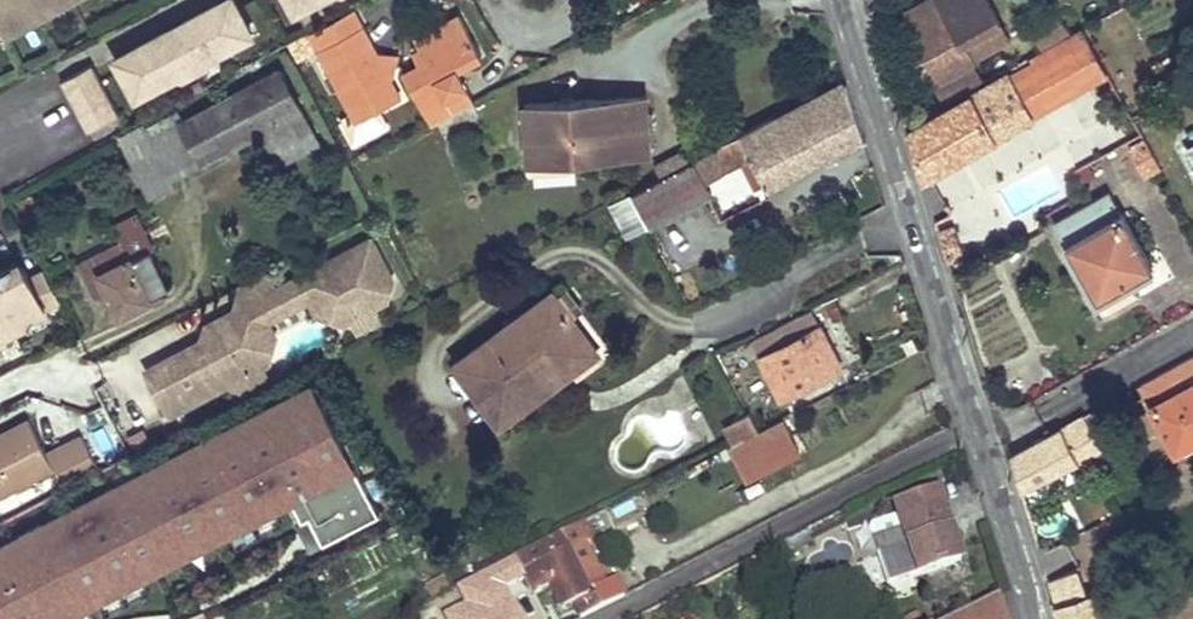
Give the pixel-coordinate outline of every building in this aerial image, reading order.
[(2,22),(8,33),(20,27),(14,16),(43,0),(0,0),(0,23),(2,22)] [(20,27),(69,0),(43,0),(14,16),(20,27)] [(237,6),(234,0),(225,0),(215,5),(220,16),(237,6)] [(319,0),(299,0),(293,3),(298,11),(319,0)] [(905,12),(909,19),(902,22),(908,33),(905,34),(932,82),(974,60),(964,43),(1000,23),(987,0),(927,0),(905,12)] [(248,27),(237,6),(220,16),(215,5),(181,23),(186,34),(171,41),(165,31),(132,49),(137,59),(121,67),(133,89),(156,77),(160,84),(230,47),(226,40),(248,27)] [(340,122),(353,146),(388,127),(378,110),(400,98),(391,82),(391,72),(376,72),(372,64),(373,55),(348,9),(290,40),(298,56),(317,46),(354,114),(340,122)] [(482,55),(460,14),(416,38),(421,47),(414,51),(420,62),(403,72),(433,125),(474,103),(464,84),(447,94),(439,78),(456,69),(482,55)] [(8,33),(2,22),(0,23),(0,37),(8,33)] [(186,34),(181,23),(165,31),(171,41),(186,34)] [(1009,40),(1000,23),(964,43),(974,60),(1009,40)] [(226,40),(230,47),(252,35),(248,27),(226,40)] [(1085,32),(909,129),(924,176),(997,136),(996,135),(1032,115),(1032,117),(1109,74),(1085,32)] [(137,59),(132,49),(116,58),(121,67),(137,59)] [(391,72),(392,56),(373,55),(372,64),(376,72),(391,72)] [(985,80),(974,60),(932,82),(943,103),(985,80)] [(120,114),(92,63),(59,81),(88,132),(120,114)] [(321,141),(283,67),(180,122),(201,163),(264,130),(281,163),(321,141)] [(464,84),(456,69),(439,78),(447,94),(464,84)] [(160,84),(156,77),(133,89),(137,96),(160,84)] [(869,139),(850,80),(777,118),(775,116),(721,145),(732,167),(754,155),(770,189),(869,139)] [(652,151),(649,95),(527,103),(530,150),(577,147),(578,155),(652,151)] [(201,163),(180,122),(153,136),(166,161),(174,177),(201,163)] [(153,136),(147,123),(120,137),(141,176),(166,161),(153,136)] [(1145,140),(1131,148),(1145,173),(1159,165),(1145,140)] [(732,167),(721,145),(693,160),(704,181),(732,167)] [(578,155),(577,147),(530,150),(531,158),(578,155)] [(667,170),(692,157),(687,147),(661,160),(667,170)] [(704,181),(693,160),(634,191),(652,226),(711,195),(704,181)] [(174,177),(166,161),(141,176),(148,191),(174,177)] [(1108,193),(1055,223),(1067,243),(1069,242),(1098,294),(1152,265),(1122,212),(1119,213),(1108,193)] [(955,226),(941,230),(950,257),(963,253),(955,226)] [(152,247),(145,232),(126,241),(133,257),(152,247)] [(390,297),(395,279),(373,237),(278,287),(276,288),(281,296),(263,305),(259,297),(239,308),(212,322),(206,339),(149,370),(171,412),(245,373),(253,389),(274,378),(265,362),(272,359),(280,333),(272,318),(315,295),(323,311),(348,319),(356,314),(364,330),(385,319),(377,303),(390,297)] [(172,288),(152,247),(133,257),(126,241),(83,262),(99,295),(112,289),(123,311),(172,288)] [(38,312),(61,300),(44,269),(29,276),(20,261),(0,271),(0,341),(34,323),(38,312)] [(276,288),(278,287),(269,269),(244,282),(239,308),(259,297),(263,305),(281,296),(276,288)] [(595,343),(557,290),(458,362),(502,421),(545,391),(534,378),(551,366),(547,359),(558,351),(568,363),(595,343)] [(845,366),(813,307),(753,339),(784,399),(845,366)] [(601,351),(595,343),(568,363),(558,351),(547,359),(551,366),(534,378),(545,391),(601,351)] [(1179,449),(1192,441),(1192,354),(1141,382),(1179,449)] [(311,377),(301,383),(309,398),(320,392),(311,377)] [(66,601),(76,595),(82,605),(98,597),(142,574),(157,565),(150,551),(202,524),(209,538),(230,527),(274,503),(292,494),(302,513),(310,509),(324,535),(380,506),(355,458),(344,464),(332,442),(343,436),(320,392),(309,398),(301,383),(254,407),(261,421),(240,432),(233,419),(188,442),(196,456),(175,467),(168,453),(100,489),(106,500),(86,510),(81,499),(37,523),(42,534),(3,555),(0,549),(0,618),(76,618),(66,601)] [(254,407),(233,419),(240,432),(261,421),(254,407)] [(761,430),(751,411),(734,420),(745,439),(761,430)] [(1085,414),(1012,455),(1023,488),(1108,440),(1102,428),(1095,431),(1085,414)] [(55,467),(66,488),(100,470),(82,436),(48,453),(30,419),(0,434),(0,496),(55,467)] [(745,439),(734,420),(726,424),(736,443),(745,439)] [(355,458),(343,436),(332,442),(344,464),(355,458)] [(188,442),(168,453),(175,467),(196,456),(188,442)] [(100,489),(81,499),(86,510),(106,500),(100,489)] [(961,560),(939,490),(896,504),(902,525),(874,536),(888,583),(961,560)] [(281,518),(274,503),(230,527),(237,541),(281,518)] [(324,535),(310,509),(302,513),(296,516),(310,543),(324,535)] [(588,538),(582,522),(560,533),(569,550),(588,538)] [(0,542),(0,549),(3,555),(42,534),(37,523),(0,542)] [(150,551),(157,565),(209,538),(202,524),(150,551)] [(569,550),(560,533),(514,557),(534,595),(549,588),(562,610),(575,604),(581,617),(624,595),(615,577),(590,590),(569,550)] [(1041,576),(1074,566),(1068,546),(1035,557),(1041,576)] [(511,593),(499,564),(483,572),(498,600),(499,601),(511,593)] [(1052,579),(1064,618),(1105,618),(1096,591),(1085,595),(1077,568),(1052,579)] [(498,600),(483,572),(468,580),(482,607),(498,600)] [(150,588),(142,574),(98,597),(105,612),(150,588)] [(450,588),(445,577),(426,586),(431,597),(450,588)] [(999,594),(949,618),(1007,618),(999,594)]
